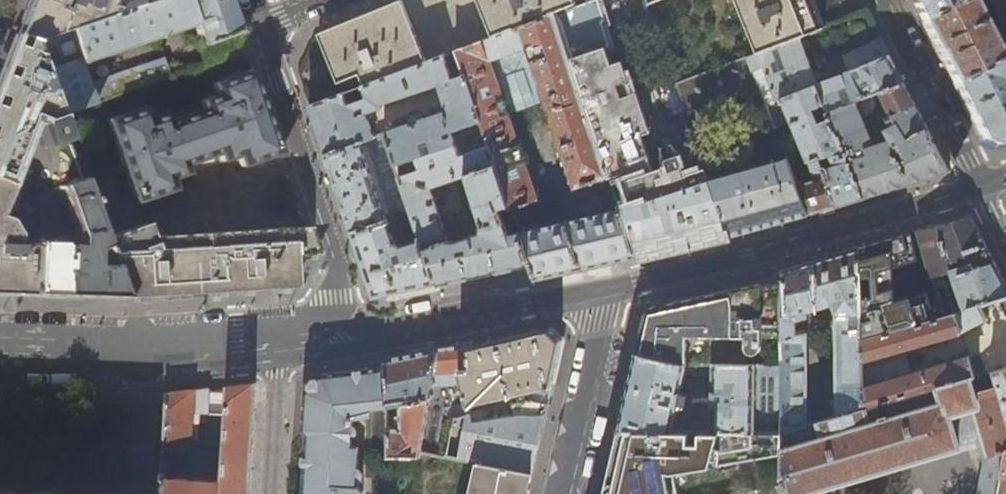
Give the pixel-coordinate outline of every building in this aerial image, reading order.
[(15,34),(33,40),(153,0),(29,0),(15,34)] [(33,40),(59,116),(169,77),(163,59),(85,85),(78,64),(192,25),(199,45),(237,31),(227,2),(227,0),(153,0),(33,40)] [(330,29),(319,34),(343,94),(345,93),(364,86),(444,56),(457,51),(458,52),(555,13),(589,0),(403,0),(330,29)] [(622,60),(611,63),(605,45),(609,43),(602,23),(606,22),(598,0),(589,0),(555,13),(637,258),(681,248),(731,236),(711,178),(708,168),(682,176),(680,169),(665,175),(662,169),(650,172),(637,136),(647,133),(622,60)] [(650,0),(627,0),(631,10),(651,4),(650,2),(650,0)] [(800,37),(821,29),(809,0),(739,0),(760,51),(800,37)] [(815,0),(809,0),(821,29),(825,27),(815,0)] [(920,20),(951,3),(950,0),(910,0),(920,20)] [(951,3),(920,20),(934,46),(952,82),(999,57),(970,0),(958,0),(951,3)] [(1005,36),(1005,0),(988,0),(1005,36)] [(489,144),(497,141),(500,150),(492,153),(497,166),(530,264),(535,280),(584,269),(637,258),(555,13),(458,52),(465,74),(482,123),(489,144)] [(33,40),(15,34),(11,45),(1,71),(0,73),(0,182),(10,186),(36,197),(58,188),(82,180),(59,116),(33,40)] [(816,84),(800,37),(760,51),(748,56),(760,89),(766,104),(816,85),(828,113),(871,96),(878,93),(904,83),(893,62),(881,38),(841,56),(848,72),(816,84)] [(453,78),(444,56),(364,86),(368,98),(349,105),(345,93),(343,94),(310,106),(316,124),(326,154),(376,139),(367,114),(383,109),(381,105),(440,85),(449,113),(424,121),(422,116),(419,115),(410,118),(409,121),(411,126),(385,134),(386,136),(412,212),(419,232),(421,240),(425,251),(449,243),(431,188),(466,176),(497,166),(492,153),(490,147),(461,156),(453,133),(482,123),(465,74),(453,78)] [(760,89),(748,56),(723,66),(735,97),(744,94),(744,96),(747,97),(758,93),(758,90),(760,89)] [(1005,80),(1005,75),(999,57),(952,82),(964,105),(981,138),(994,144),(1005,140),(1005,94),(1003,95),(994,79),(1000,76),(1002,81),(1005,80)] [(735,97),(723,66),(679,84),(688,109),(688,111),(697,108),(698,110),(700,111),(710,108),(712,106),(711,104),(720,101),(721,104),(723,104),(734,101),(735,99),(734,97),(735,97)] [(262,102),(251,72),(213,85),(216,97),(200,102),(202,112),(170,123),(166,113),(150,119),(146,108),(108,122),(136,204),(175,191),(172,180),(188,174),(185,165),(217,154),(220,163),(237,158),(240,169),(280,155),(262,102)] [(688,109),(679,84),(678,80),(672,83),(682,112),(688,109)] [(915,103),(904,83),(878,93),(892,118),(883,122),(886,129),(883,130),(892,147),(876,152),(861,117),(871,113),(874,105),(871,96),(828,113),(844,151),(865,198),(902,187),(928,179),(950,172),(934,141),(915,103)] [(844,151),(828,113),(816,85),(766,104),(775,128),(792,122),(812,174),(802,176),(804,182),(796,185),(808,215),(823,211),(836,207),(817,158),(827,155),(827,156),(844,151)] [(386,136),(376,139),(326,154),(337,186),(351,227),(385,215),(387,220),(399,216),(403,215),(412,212),(386,136)] [(850,202),(865,198),(844,151),(827,156),(827,155),(817,158),(836,207),(850,202)] [(808,215),(796,185),(786,157),(711,178),(731,236),(769,226),(808,215)] [(530,264),(497,166),(466,176),(484,227),(483,235),(449,243),(425,251),(437,284),(484,274),(530,264)] [(101,237),(82,180),(58,188),(75,235),(76,236),(76,245),(65,245),(62,243),(61,242),(35,241),(35,246),(34,295),(77,297),(123,298),(102,240),(101,237)] [(10,186),(0,182),(0,212),(10,186)] [(419,232),(412,212),(403,215),(410,235),(419,232)] [(402,225),(399,216),(387,220),(385,215),(351,227),(361,257),(375,296),(375,297),(376,297),(401,291),(437,284),(425,251),(421,240),(402,246),(400,244),(397,243),(391,228),(402,225)] [(943,316),(953,313),(947,294),(940,295),(937,287),(949,285),(947,279),(955,277),(964,310),(980,305),(1005,298),(1005,286),(993,262),(970,216),(946,223),(918,232),(935,290),(943,316)] [(34,295),(35,246),(17,245),(17,235),(9,220),(0,217),(0,294),(34,295)] [(102,240),(123,298),(177,295),(258,291),(291,289),(291,257),(314,256),(307,234),(305,229),(148,238),(144,224),(101,237),(102,240)] [(863,340),(943,316),(935,290),(896,302),(894,269),(918,261),(910,234),(891,239),(859,249),(863,340)] [(782,272),(782,280),(782,338),(782,368),(782,433),(807,426),(806,333),(795,335),(795,321),(807,317),(805,310),(832,302),(836,310),(839,417),(865,410),(863,340),(859,249),(833,257),(817,262),(782,272)] [(762,350),(763,338),(782,338),(782,280),(754,286),(668,305),(655,307),(644,318),(641,332),(636,354),(680,365),(746,367),(746,351),(750,353),(752,354),(757,354),(760,352),(762,350)] [(980,305),(964,310),(953,313),(943,316),(863,340),(865,410),(897,401),(925,393),(929,392),(971,380),(975,379),(968,356),(912,373),(905,349),(962,333),(986,321),(980,305)] [(459,345),(440,348),(432,389),(441,388),(446,409),(444,420),(472,414),(469,405),(529,392),(531,402),(548,406),(556,373),(560,354),(563,342),(552,331),(545,332),(514,339),(486,345),(474,347),(473,342),(459,345)] [(432,389),(440,348),(409,354),(382,359),(383,368),(388,406),(388,407),(401,405),(401,427),(389,427),(390,455),(419,457),(420,451),(421,451),(431,399),(432,399),(442,403),(446,409),(441,388),(432,389)] [(757,423),(777,423),(777,435),(782,435),(782,433),(782,368),(746,367),(680,365),(636,354),(627,394),(619,431),(756,435),(757,423)] [(366,486),(359,486),(361,445),(355,445),(356,419),(374,415),(373,408),(388,406),(383,368),(334,374),(320,375),(306,391),(302,449),(299,493),(366,493),(366,486)] [(993,374),(997,386),(975,393),(971,380),(929,392),(930,397),(942,394),(944,402),(871,423),(865,410),(839,417),(807,426),(782,433),(782,435),(782,488),(787,493),(799,493),(959,447),(956,434),(973,430),(984,466),(978,493),(1005,493),(1005,370),(993,374)] [(161,493),(249,493),(252,444),(254,410),(256,383),(228,386),(224,446),(208,445),(208,438),(192,437),(193,415),(207,416),(209,390),(210,390),(211,388),(209,388),(167,394),(161,493)] [(4,390),(0,389),(0,399),(3,399),(6,399),(7,399),(7,397),(8,393),(9,391),(9,390),(9,389),(8,389),(7,390),(4,390)] [(925,393),(897,401),(900,411),(928,402),(925,393)] [(472,414),(444,420),(438,455),(479,463),(533,474),(536,459),(544,424),(548,406),(532,405),(513,405),(517,417),(474,423),(472,414)] [(782,435),(777,435),(756,435),(619,431),(610,469),(604,493),(748,493),(748,479),(661,477),(661,478),(638,474),(639,467),(652,470),(654,463),(764,466),(764,471),(760,472),(760,492),(782,488),(782,435)] [(533,474),(479,463),(472,493),(528,493),(533,474)]
